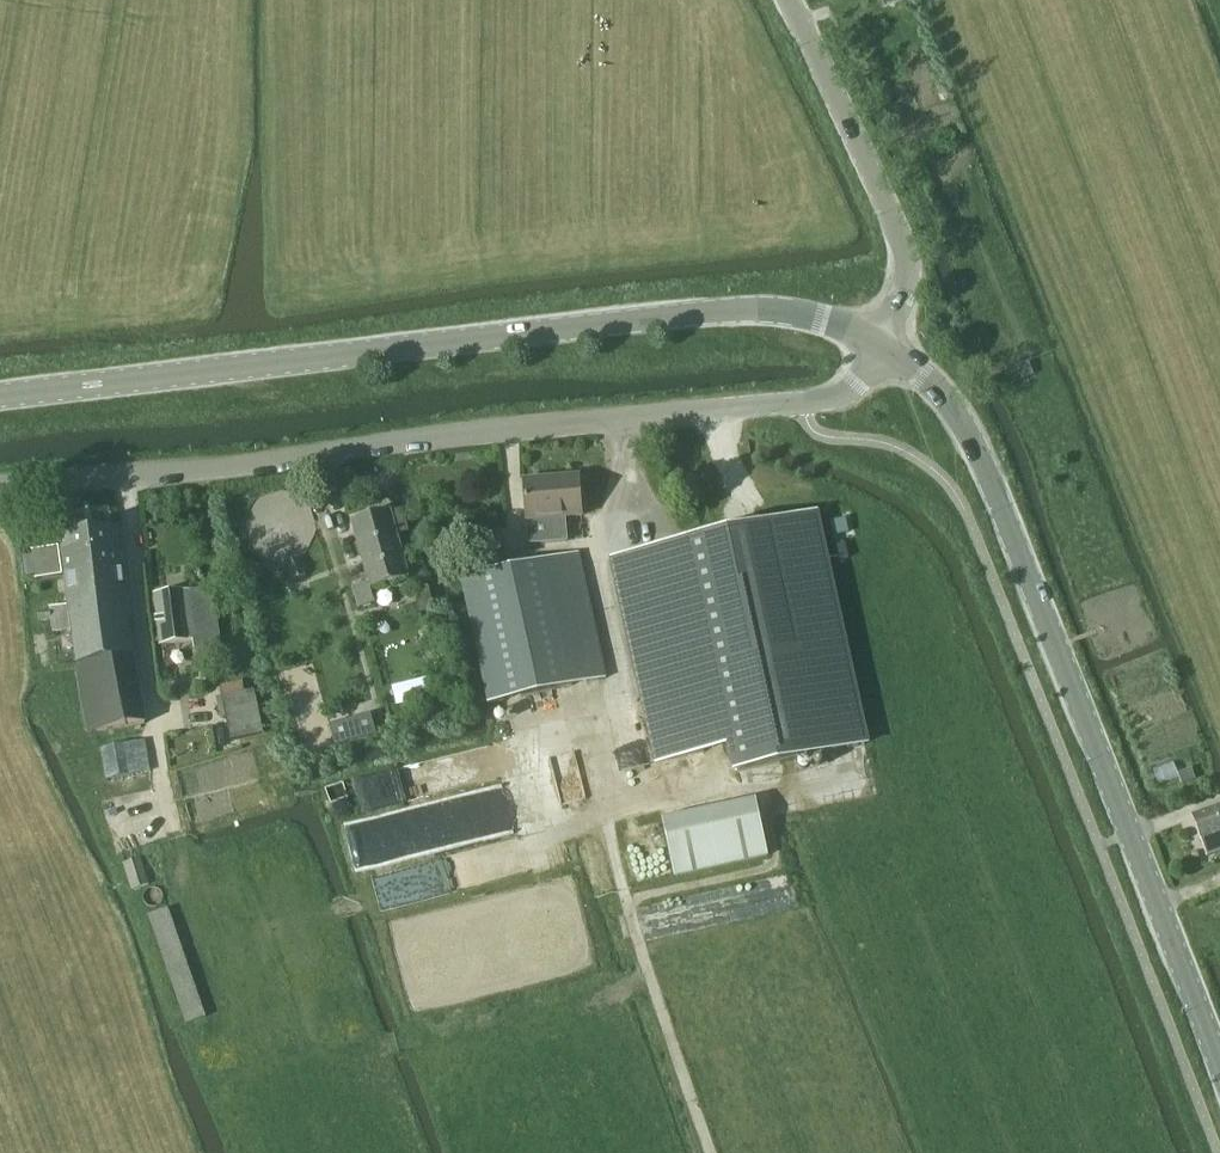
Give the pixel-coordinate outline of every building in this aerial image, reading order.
[(1028,361),(1017,365),(1023,380),(1034,375),(1028,361)] [(579,477),(524,481),(527,521),(529,545),(567,542),(565,518),(582,517),(579,477)] [(390,510),(351,521),(369,582),(353,587),(359,609),(375,604),(371,588),(409,578),(397,535),(408,532),(402,509),(391,513),(390,510)] [(814,514),(610,558),(655,763),(734,746),(739,772),(865,745),(814,514)] [(64,549),(33,553),(37,579),(67,575),(65,562),(86,559),(87,570),(98,568),(98,573),(123,570),(118,530),(62,537),(64,549)] [(489,704),(606,679),(579,552),(462,578),(489,704)] [(293,581),(306,576),(299,558),(286,563),(293,581)] [(50,611),(38,613),(40,623),(52,622),(53,633),(74,631),(78,664),(90,733),(145,723),(134,657),(123,570),(98,573),(98,568),(87,570),(86,559),(65,562),(67,575),(71,607),(50,609),(50,611)] [(427,586),(413,590),(420,613),(434,609),(427,586)] [(221,647),(217,610),(213,588),(154,596),(161,646),(193,641),(194,651),(221,647)] [(281,671),(287,697),(319,689),(313,663),(281,671)] [(264,734),(255,691),(222,698),(231,741),(264,734)] [(345,721),(331,725),(336,745),(351,740),(376,733),(371,714),(345,721)] [(107,779),(150,771),(144,741),(101,749),(107,779)] [(507,782),(506,756),(445,758),(446,783),(507,782)] [(1191,768),(1177,773),(1182,785),(1195,780),(1191,768)] [(361,810),(384,810),(384,777),(361,777),(361,810)] [(674,877),(768,857),(755,801),(662,821),(674,877)] [(1193,817),(1207,854),(1219,849),(1219,806),(1193,817)] [(352,859),(384,858),(383,829),(350,830),(352,859)] [(148,884),(140,859),(123,864),(131,890),(148,884)] [(205,1017),(168,908),(148,915),(185,1024),(205,1017)]
